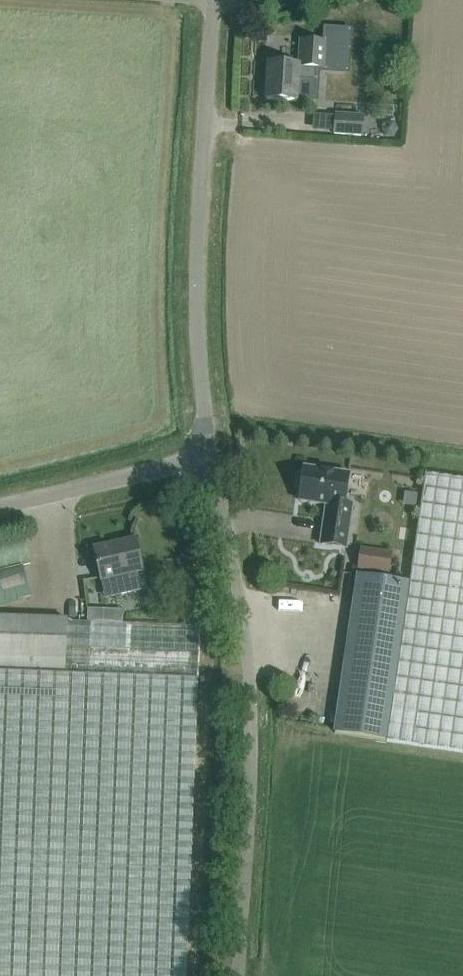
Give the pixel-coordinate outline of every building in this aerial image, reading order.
[(269,63),(267,99),(297,101),(298,79),(315,80),(316,68),(326,68),(326,67),(346,68),(348,33),(349,33),(349,32),(326,30),(326,31),(327,31),(326,42),(301,40),(299,65),(269,63)] [(335,129),(335,135),(362,137),(363,131),(364,116),(336,114),(335,129)] [(349,474),(305,467),(304,471),(301,471),(299,484),(302,484),(300,501),(326,505),(321,544),(346,548),(353,504),(345,503),(349,474)] [(358,574),(335,732),(462,751),(462,479),(426,474),(410,581),(358,574)] [(24,535),(0,541),(0,570),(31,562),(24,535)] [(136,538),(94,547),(101,581),(102,581),(104,588),(120,585),(122,592),(147,587),(143,571),(136,538)] [(390,572),(392,551),(360,548),(358,569),(390,572)] [(23,566),(0,571),(0,605),(31,597),(23,566)] [(200,626),(67,621),(67,619),(52,618),(52,619),(0,617),(0,975),(187,975),(200,626)]
